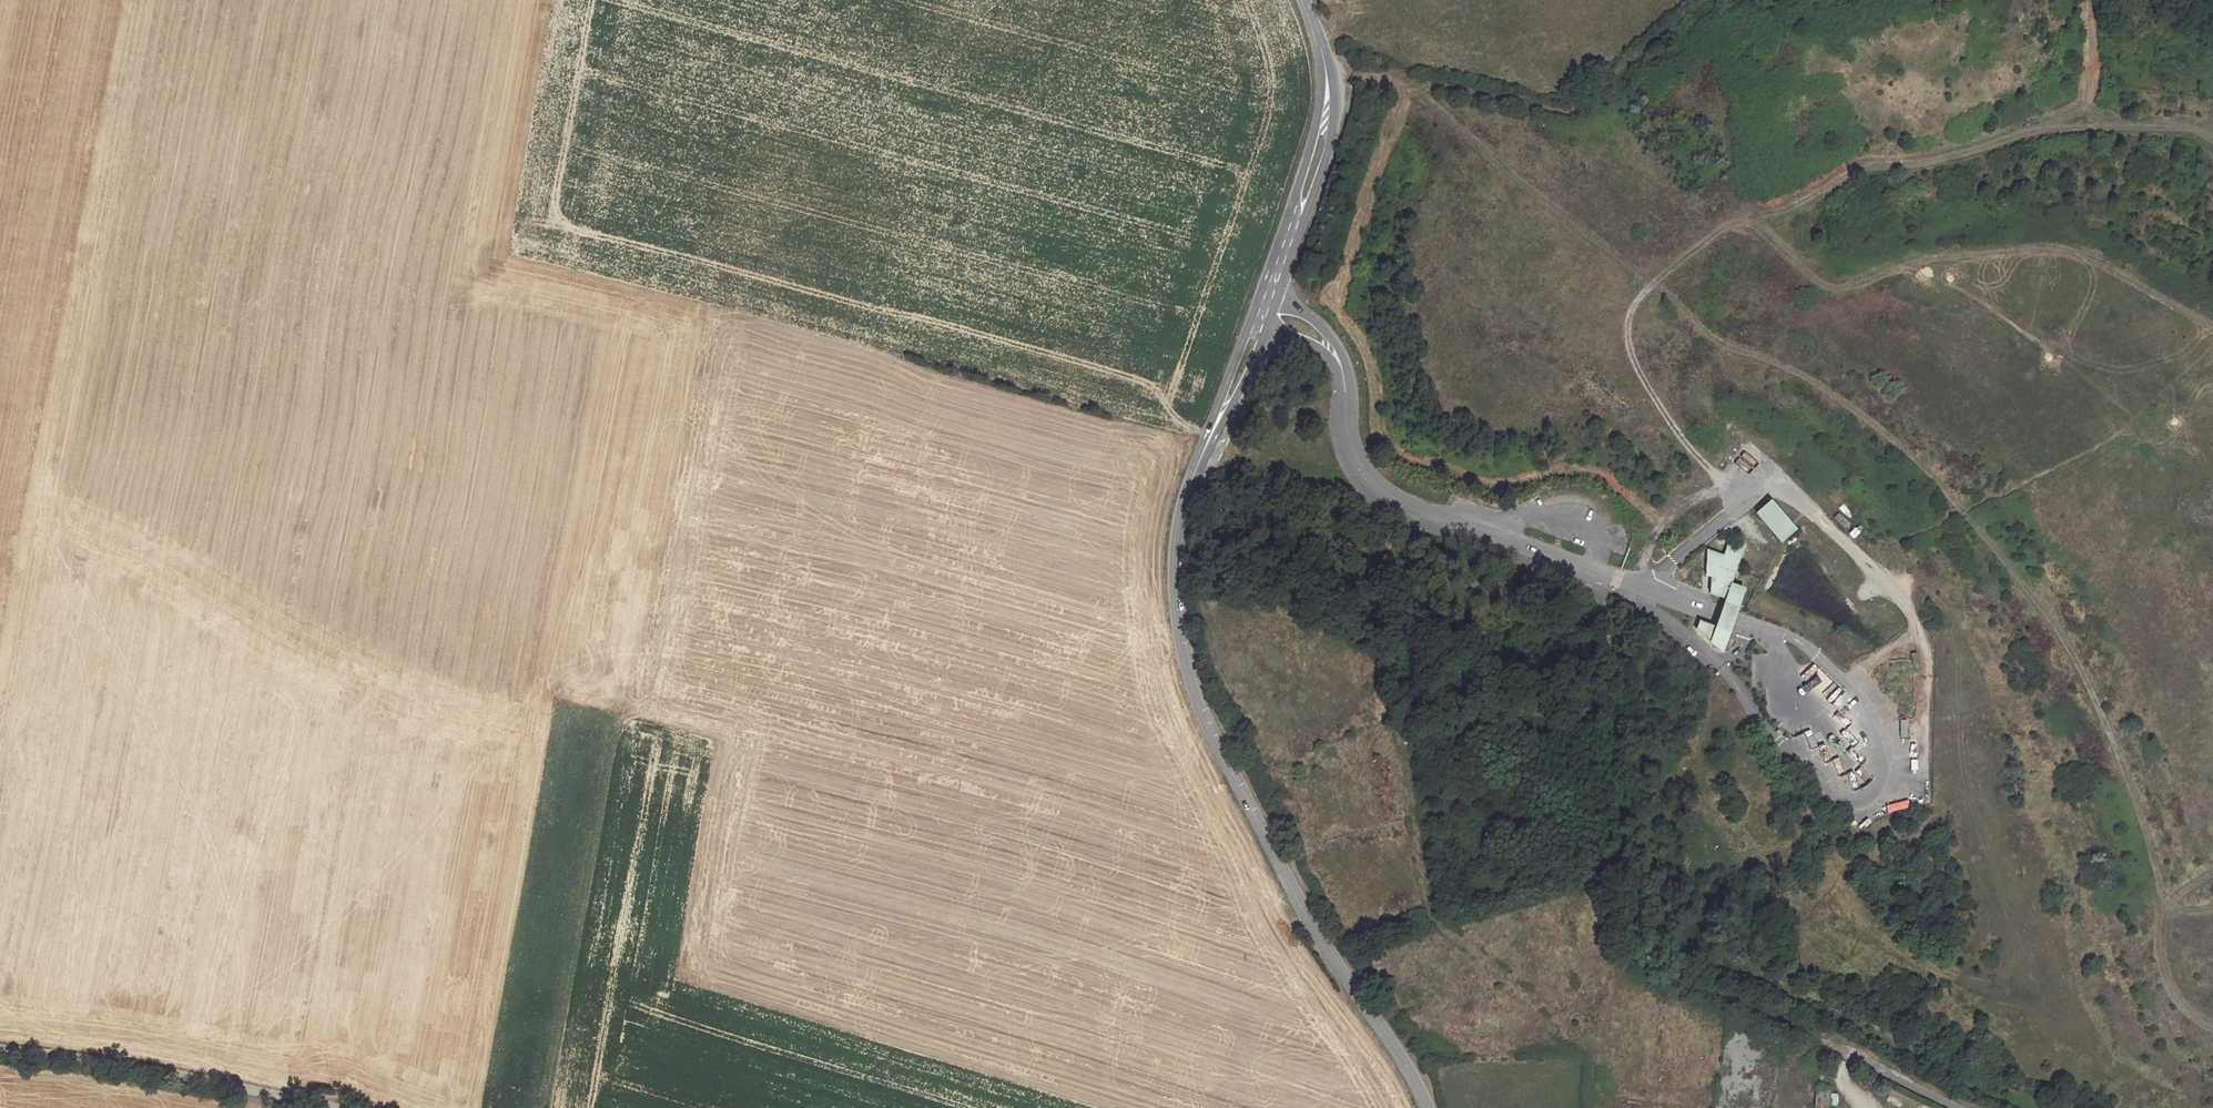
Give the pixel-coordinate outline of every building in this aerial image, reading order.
[(1758,512),(1783,541),(1799,528),(1774,498),(1758,512)] [(1728,598),(1743,603),(1748,587),(1733,581),(1746,546),(1730,540),(1725,554),(1708,548),(1707,574),(1713,576),(1712,592),(1728,598)] [(1743,603),(1728,598),(1719,625),(1733,630),(1740,609),(1743,603)] [(1733,630),(1719,625),(1702,620),(1698,629),(1726,651),(1733,630)] [(1373,683),(1362,687),(1366,700),(1377,696),(1373,683)] [(1375,756),(1384,752),(1380,742),(1370,745),(1375,756)] [(1815,1091),(1815,1107),(1839,1107),(1840,1093),(1815,1091)]
